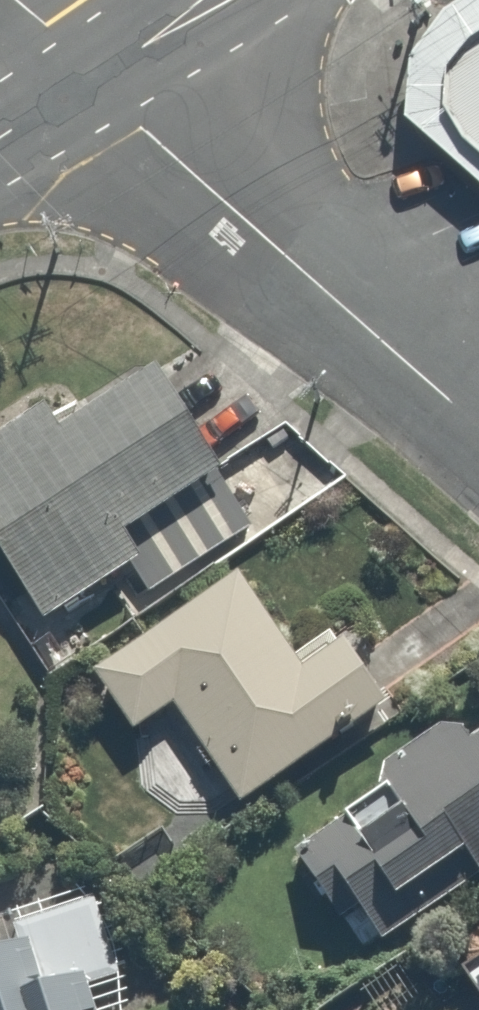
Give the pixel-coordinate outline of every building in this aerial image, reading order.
[(471,37),(444,66),(443,104),(461,132),(478,148),(478,32),(471,37)] [(0,409),(0,567),(33,616),(130,551),(116,531),(203,471),(134,369),(55,424),(31,388),(0,409)] [(232,571),(77,660),(117,731),(165,703),(223,802),(380,711),(327,620),(277,649),(232,571)] [(297,857),(354,946),(478,866),(478,717),(451,735),(435,709),(367,752),(407,815),(362,844),(349,823),(297,857)] [(86,886),(0,905),(0,1009),(113,1009),(86,886)] [(465,937),(478,955),(478,926),(465,937)]
